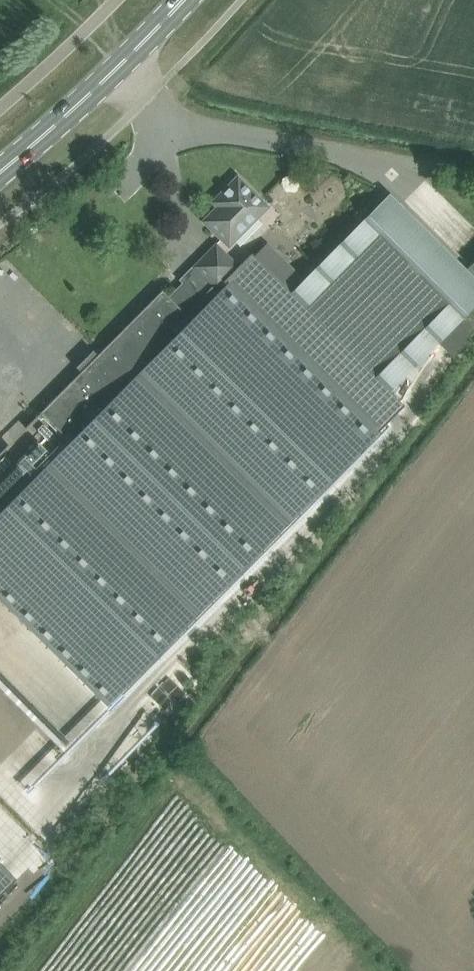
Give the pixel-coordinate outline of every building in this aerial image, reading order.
[(203,221),(217,235),(229,247),(258,218),(252,213),(264,201),(238,176),(212,202),(217,207),(203,221)] [(466,270),(390,194),(304,280),(291,293),(254,257),(250,254),(237,267),(215,245),(193,267),(212,286),(200,298),(183,282),(152,314),(145,307),(41,413),(71,443),(55,458),(38,442),(0,480),(0,510),(2,512),(0,514),(0,598),(108,705),(405,406),(390,392),(439,343),(440,344),(454,359),(473,330),(473,327),(464,317),(473,308),(473,262),(466,270)] [(267,244),(254,257),(291,293),(304,280),(267,244)] [(17,879),(0,862),(0,897),(17,879)]
